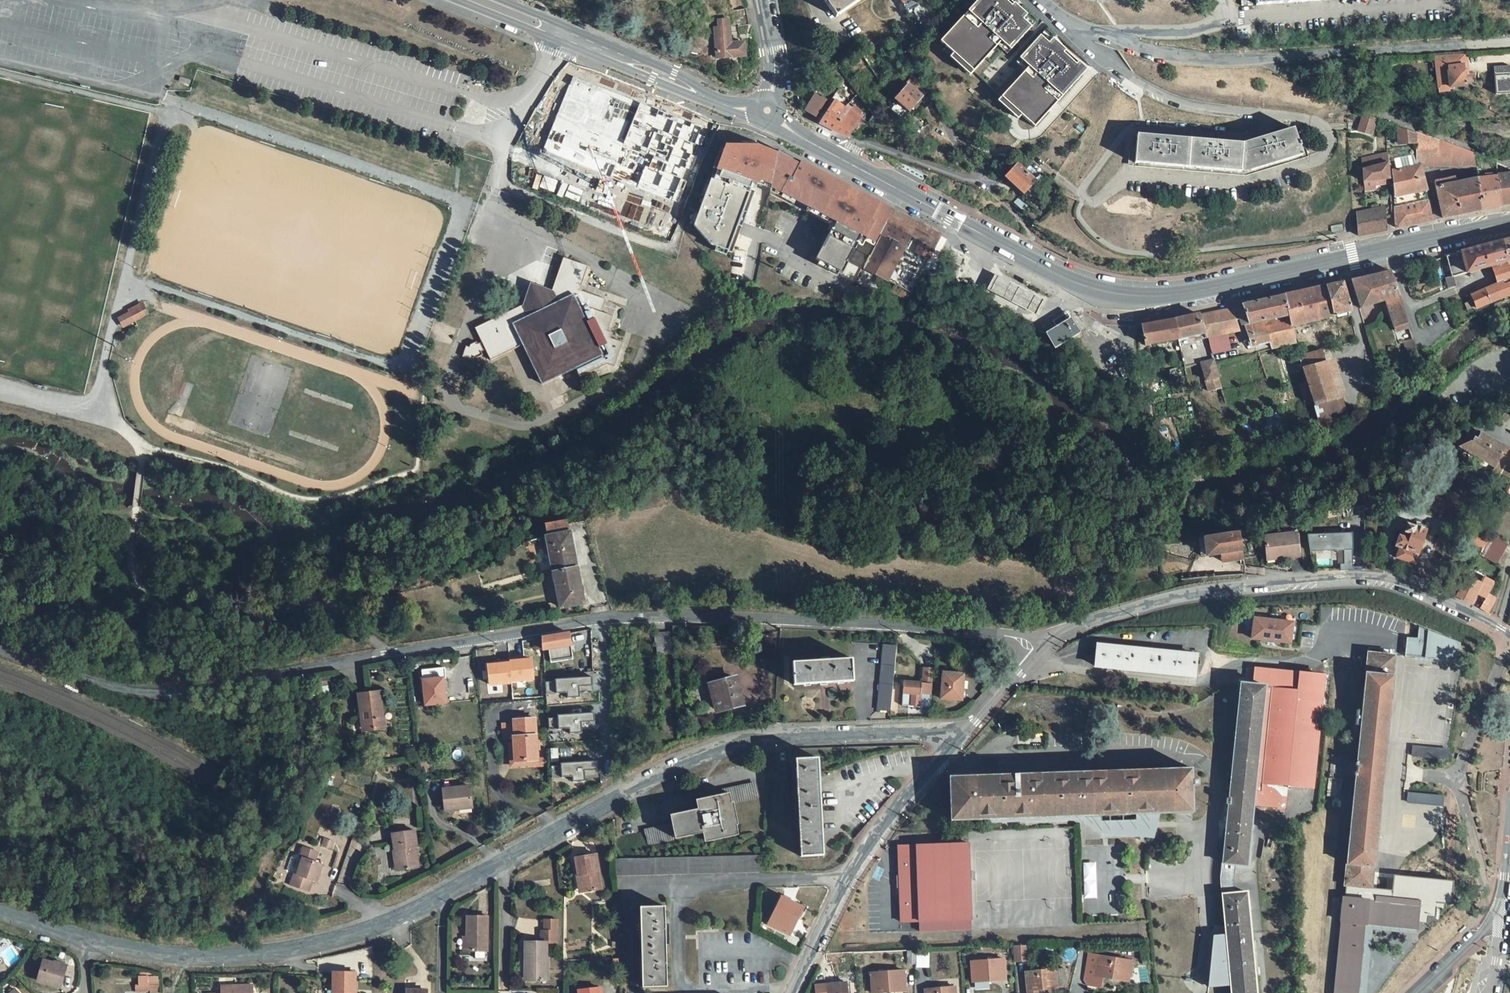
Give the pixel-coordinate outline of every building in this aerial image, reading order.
[(836,19),(847,11),(862,0),(823,0),(836,19)] [(749,25),(746,9),(735,11),(737,27),(749,25)] [(731,44),(729,20),(719,21),(719,29),(715,29),(717,58),(745,56),(744,43),(731,44)] [(1449,88),(1465,87),(1464,74),(1464,66),(1467,66),(1466,52),(1434,54),(1415,56),(1416,62),(1435,61),(1438,93),(1449,92),(1449,88)] [(796,78),(806,76),(805,68),(794,69),(796,78)] [(995,86),(1000,81),(983,69),(978,77),(968,71),(963,79),(960,77),(956,84),(952,82),(947,89),(954,93),(949,99),(954,103),(959,97),(971,106),(986,85),(998,93),(1000,89),(995,86)] [(705,130),(572,74),(541,150),(677,206),(705,130)] [(895,99),(910,112),(924,95),(914,75),(906,84),(907,86),(895,99)] [(808,85),(813,91),(820,84),(815,79),(808,85)] [(1039,120),(1055,98),(1030,82),(1021,96),(1011,90),(1005,95),(1017,102),(1015,104),(1039,120)] [(804,111),(816,117),(826,101),(816,94),(804,111)] [(860,133),(868,125),(861,119),(857,116),(862,110),(855,104),(848,110),(835,101),(819,124),(849,139),(853,132),(858,135),(860,133)] [(922,112),(929,124),(934,121),(935,124),(939,122),(936,119),(937,119),(930,106),(922,112)] [(1373,117),(1358,112),(1360,132),(1374,131),(1373,117)] [(902,121),(918,135),(924,129),(908,114),(902,121)] [(975,131),(983,119),(977,115),(969,127),(975,131)] [(1294,128),(1271,135),(1243,143),(1137,134),(1136,151),(1130,151),(1129,162),(1134,163),(1134,164),(1246,173),(1302,156),(1294,128)] [(1395,145),(1417,145),(1416,136),(1398,129),(1399,138),(1395,137),(1395,145)] [(1417,166),(1420,165),(1421,167),(1477,166),(1476,154),(1416,133),(1417,166)] [(801,162),(761,143),(727,143),(716,170),(712,179),(694,225),(714,247),(732,253),(757,183),(781,192),(810,206),(800,229),(790,248),(813,260),(812,261),(817,264),(818,263),(825,266),(826,264),(838,270),(846,256),(864,266),(865,266),(888,222),(893,211),(801,162)] [(1372,159),(1362,160),(1364,182),(1390,179),(1388,163),(1388,157),(1372,159)] [(1408,157),(1394,160),(1396,171),(1417,166),(1416,161),(1409,162),(1408,157)] [(1024,195),(1036,182),(1018,164),(1005,177),(1024,195)] [(1396,171),(1392,171),(1394,197),(1395,207),(1396,228),(1433,220),(1428,200),(1426,191),(1421,167),(1420,165),(1417,166),(1396,171)] [(1497,175),(1502,206),(1509,204),(1509,174),(1497,175)] [(1497,175),(1478,179),(1482,210),(1502,206),(1497,175)] [(1449,178),(1435,181),(1442,218),(1482,210),(1478,179),(1456,183),(1456,180),(1449,181),(1449,178)] [(1366,223),(1357,225),(1358,235),(1386,230),(1384,208),(1366,212),(1366,223)] [(862,269),(911,294),(941,236),(893,211),(888,222),(865,266),(864,266),(862,269)] [(1366,223),(1366,212),(1356,214),(1357,225),(1366,223)] [(1502,241),(1507,263),(1509,263),(1509,239),(1502,241)] [(1446,256),(1451,277),(1446,279),(1448,288),(1455,286),(1452,277),(1492,266),(1497,283),(1498,286),(1486,292),(1485,289),(1472,295),(1477,309),(1484,306),(1509,295),(1509,273),(1507,263),(1502,241),(1461,252),(1461,253),(1446,256)] [(607,332),(613,316),(602,313),(606,300),(579,291),(588,267),(563,258),(552,291),(531,283),(523,306),(489,322),(475,328),(482,343),(486,350),(491,360),(505,353),(523,345),(542,386),(576,369),(580,378),(594,371),(607,364),(614,367),(622,343),(611,339),(613,333),(607,332)] [(1378,274),(1352,281),(1360,309),(1380,302),(1386,300),(1399,296),(1391,271),(1378,274)] [(1043,300),(995,275),(988,290),(1035,315),(1043,300)] [(1343,283),(1284,296),(1291,327),(1350,312),(1343,283)] [(1498,286),(1497,283),(1485,289),(1486,292),(1498,286)] [(1244,306),(1256,346),(1270,341),(1272,349),(1288,345),(1292,355),(1298,353),(1291,327),(1284,296),(1243,305),(1244,306)] [(1399,296),(1386,300),(1394,327),(1395,327),(1408,323),(1399,296)] [(142,303),(129,311),(131,315),(145,308),(142,303)] [(145,308),(131,315),(135,322),(148,315),(145,308)] [(1205,333),(1206,338),(1238,331),(1232,309),(1200,316),(1205,333)] [(1066,343),(1080,334),(1067,313),(1053,322),(1056,326),(1045,333),(1055,349),(1066,343)] [(135,322),(131,315),(120,321),(124,328),(135,322)] [(1175,320),(1179,339),(1205,333),(1200,316),(1199,315),(1175,320)] [(1175,320),(1142,326),(1145,345),(1179,339),(1175,320)] [(1408,323),(1395,327),(1397,333),(1410,329),(1408,323)] [(1413,339),(1403,342),(1408,354),(1419,356),(1413,339)] [(471,345),(468,355),(477,358),(483,355),(481,352),(478,345),(476,342),(471,345)] [(1323,350),(1299,356),(1302,367),(1326,361),(1323,350)] [(1213,361),(1201,363),(1209,392),(1222,389),(1213,361)] [(1307,382),(1315,407),(1338,399),(1326,361),(1302,367),(1307,382)] [(1315,407),(1307,382),(1300,384),(1300,387),(1308,412),(1315,410),(1315,407)] [(291,394),(286,392),(283,403),(288,404),(291,394)] [(1315,407),(1315,410),(1322,431),(1346,424),(1338,399),(1315,407)] [(1469,441),(1459,447),(1495,467),(1498,461),(1505,448),(1483,436),(1482,438),(1480,436),(1477,438),(1476,440),(1474,439),(1472,440),(1471,443),(1469,441)] [(1444,439),(1428,445),(1434,454),(1443,449),(1444,439)] [(1505,448),(1498,461),(1509,468),(1509,467),(1509,451),(1505,448)] [(654,496),(638,500),(639,509),(656,505),(654,496)] [(1400,548),(1399,552),(1397,558),(1415,564),(1427,531),(1425,530),(1416,528),(1407,525),(1404,534),(1400,532),(1395,546),(1397,546),(1400,548)] [(1477,531),(1489,538),(1491,534),(1479,527),(1477,531)] [(1477,531),(1470,542),(1471,543),(1483,549),(1483,547),(1487,542),(1489,538),(1477,531)] [(570,533),(547,537),(553,571),(554,573),(560,608),(584,604),(577,567),(570,533)] [(1297,533),(1264,537),(1267,558),(1281,556),(1282,559),(1300,557),(1297,533)] [(1353,568),(1352,533),(1308,534),(1309,551),(1342,551),(1342,569),(1353,568)] [(1238,534),(1205,539),(1207,556),(1222,553),(1242,550),(1238,534)] [(1491,536),(1488,542),(1504,551),(1508,545),(1491,536)] [(1205,539),(1198,540),(1201,557),(1207,556),(1205,539)] [(1504,551),(1488,542),(1484,548),(1501,557),(1504,551)] [(1471,543),(1470,545),(1481,551),(1483,549),(1471,543)] [(1501,557),(1484,548),(1480,555),(1496,564),(1501,557)] [(1242,550),(1222,553),(1222,561),(1244,558),(1242,550)] [(1467,577),(1456,597),(1471,604),(1477,594),(1486,598),(1489,594),(1495,583),(1483,577),(1480,583),(1467,577)] [(1456,597),(1461,587),(1451,583),(1446,592),(1456,597)] [(1496,598),(1489,594),(1486,598),(1494,603),(1496,598)] [(1494,603),(1486,598),(1480,608),(1488,613),(1494,603)] [(1251,618),(1250,642),(1292,643),(1293,619),(1251,618)] [(1458,662),(1459,653),(1459,652),(1459,649),(1457,645),(1455,642),(1453,641),(1452,640),(1451,640),(1450,640),(1450,639),(1419,627),(1417,639),(1407,637),(1405,656),(1417,657),(1417,654),(1425,655),(1425,658),(1458,662)] [(671,633),(656,634),(657,647),(657,655),(672,653),(671,646),(672,646),(671,633)] [(566,634),(542,638),(542,646),(543,650),(550,649),(567,646),(566,634)] [(71,638),(62,636),(59,645),(68,647),(71,638)] [(605,644),(593,646),(595,660),(607,658),(605,644)] [(1096,647),(1094,667),(1195,677),(1197,657),(1200,658),(1200,654),(1189,653),(1188,656),(1105,647),(1105,645),(1094,644),(1094,647),(1096,647)] [(1105,645),(1105,647),(1188,656),(1189,653),(1105,645)] [(567,646),(550,649),(550,655),(569,652),(567,646)] [(896,647),(883,646),(877,710),(890,712),(896,647)] [(1395,656),(1368,653),(1357,762),(1347,761),(1348,757),(1331,756),(1328,796),(1341,797),(1343,779),(1346,779),(1346,776),(1355,776),(1345,886),(1372,889),(1395,656)] [(853,659),(792,662),(793,685),(820,684),(820,685),(827,684),(827,683),(854,681),(853,659)] [(1252,685),(1240,684),(1229,798),(1226,798),(1226,804),(1228,804),(1224,842),(1212,842),(1210,862),(1221,864),(1236,865),(1247,867),(1253,805),(1285,809),(1290,786),(1312,788),(1323,691),(1312,690),(1313,686),(1314,672),(1305,671),(1253,667),(1252,685)] [(924,668),(922,684),(932,685),(933,669),(924,668)] [(964,674),(943,672),(940,699),(961,700),(961,691),(963,691),(964,674)] [(1313,686),(1312,690),(1323,691),(1326,673),(1314,672),(1313,686)] [(553,676),(546,676),(546,691),(552,690),(551,688),(554,687),(553,676)] [(425,680),(426,691),(424,691),(426,705),(446,703),(443,678),(425,680)] [(735,679),(710,685),(717,711),(742,704),(735,679)] [(903,682),(901,706),(930,708),(932,685),(922,684),(903,682)] [(380,692),(358,694),(361,717),(365,716),(367,731),(385,729),(380,692)] [(548,716),(549,733),(595,730),(594,713),(548,716)] [(535,719),(514,720),(514,723),(515,737),(513,737),(514,744),(515,762),(538,760),(535,719)] [(514,723),(501,724),(502,738),(513,737),(515,737),(514,723)] [(514,744),(510,744),(511,766),(538,765),(538,760),(515,762),(514,744)] [(1010,775),(949,777),(950,818),(950,821),(968,820),(1192,813),(1191,768),(1049,774),(1048,747),(1008,749),(1010,775)] [(1448,750),(1413,747),(1412,756),(1446,759),(1448,750)] [(818,758),(795,759),(800,857),(824,856),(818,758)] [(597,761),(551,765),(552,782),(598,779),(597,761)] [(672,826),(645,831),(648,846),(702,834),(705,833),(707,842),(738,835),(737,825),(738,825),(733,801),(758,796),(756,784),(721,792),(722,795),(699,800),(700,809),(698,810),(693,811),(693,809),(672,813),(675,827),(673,827),(672,826)] [(471,786),(442,789),(444,811),(455,810),(455,808),(473,806),(471,786)] [(1442,796),(1408,794),(1407,803),(1442,806),(1442,796)] [(415,830),(392,833),(395,851),(397,851),(400,871),(419,868),(416,848),(417,848),(415,830)] [(335,843),(324,839),(321,847),(332,850),(335,843)] [(969,843),(898,846),(901,923),(971,920),(971,912),(969,843)] [(318,852),(304,847),(300,858),(303,859),(297,874),(294,873),(290,886),(308,892),(312,881),(316,882),(322,864),(315,862),(318,852)] [(596,854),(575,858),(579,875),(579,876),(581,876),(584,893),(602,890),(596,854)] [(762,855),(615,859),(616,874),(761,870),(762,855)] [(1089,857),(1087,865),(1089,870),(1096,870),(1098,865),(1096,857),(1092,856),(1089,857)] [(1089,873),(1086,876),(1086,884),(1089,887),(1097,887),(1100,883),(1100,875),(1097,873),(1089,873)] [(1343,898),(1333,992),(1358,992),(1365,924),(1418,930),(1418,923),(1427,924),(1428,917),(1435,918),(1436,907),(1443,909),(1447,883),(1398,878),(1397,884),(1393,883),(1391,898),(1392,898),(1395,899),(1394,903),(1392,903),(1343,898)] [(1097,890),(1090,889),(1088,890),(1087,894),(1090,902),(1094,903),(1097,902),(1098,893),(1097,890)] [(1165,901),(1167,923),(1174,923),(1175,931),(1165,932),(1171,992),(1257,992),(1247,892),(1165,901)] [(804,908),(781,897),(768,924),(788,934),(797,916),(799,917),(804,908)] [(665,906),(640,907),(642,988),(667,987),(665,906)] [(488,920),(467,920),(467,941),(467,955),(488,955),(488,920)] [(527,958),(527,981),(547,981),(547,943),(558,943),(558,920),(545,920),(545,932),(542,931),(542,942),(525,942),(525,958),(527,958)] [(1027,946),(1012,947),(1014,962),(1029,961),(1027,946)] [(915,951),(908,951),(907,965),(915,965),(915,951)] [(928,951),(917,951),(917,967),(928,967),(928,951)] [(845,953),(834,953),(834,963),(846,962),(845,953)] [(1132,961),(1098,956),(1095,976),(1128,982),(1132,961)] [(1004,959),(970,962),(972,983),(974,982),(984,981),(1006,980),(1004,959)] [(68,968),(43,961),(37,981),(62,988),(68,968)] [(1056,970),(1025,972),(1027,991),(1038,990),(1057,988),(1057,986),(1066,985),(1064,969),(1056,970)] [(871,973),(872,992),(875,992),(905,991),(904,971),(871,973)] [(334,973),(333,991),(337,991),(337,992),(355,992),(356,973),(334,973)] [(136,975),(136,992),(158,992),(158,976),(136,975)] [(828,984),(828,992),(847,992),(846,983),(828,984)]
